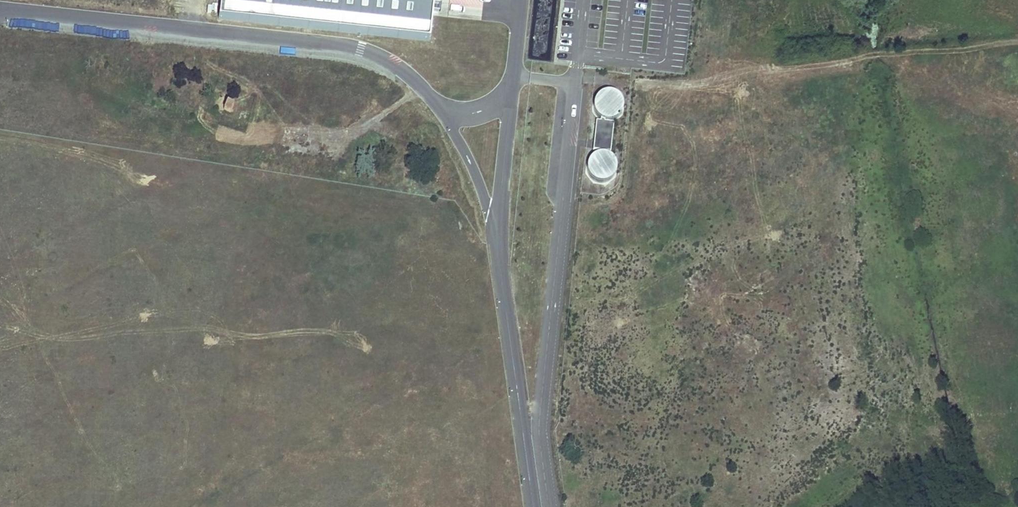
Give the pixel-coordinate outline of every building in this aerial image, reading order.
[(227,20),(434,44),(438,0),(229,0),(227,20)] [(611,154),(618,98),(597,95),(589,152),(611,154)] [(233,103),(226,99),(223,105),(230,109),(233,103)] [(615,163),(590,156),(582,180),(608,188),(615,163)]
